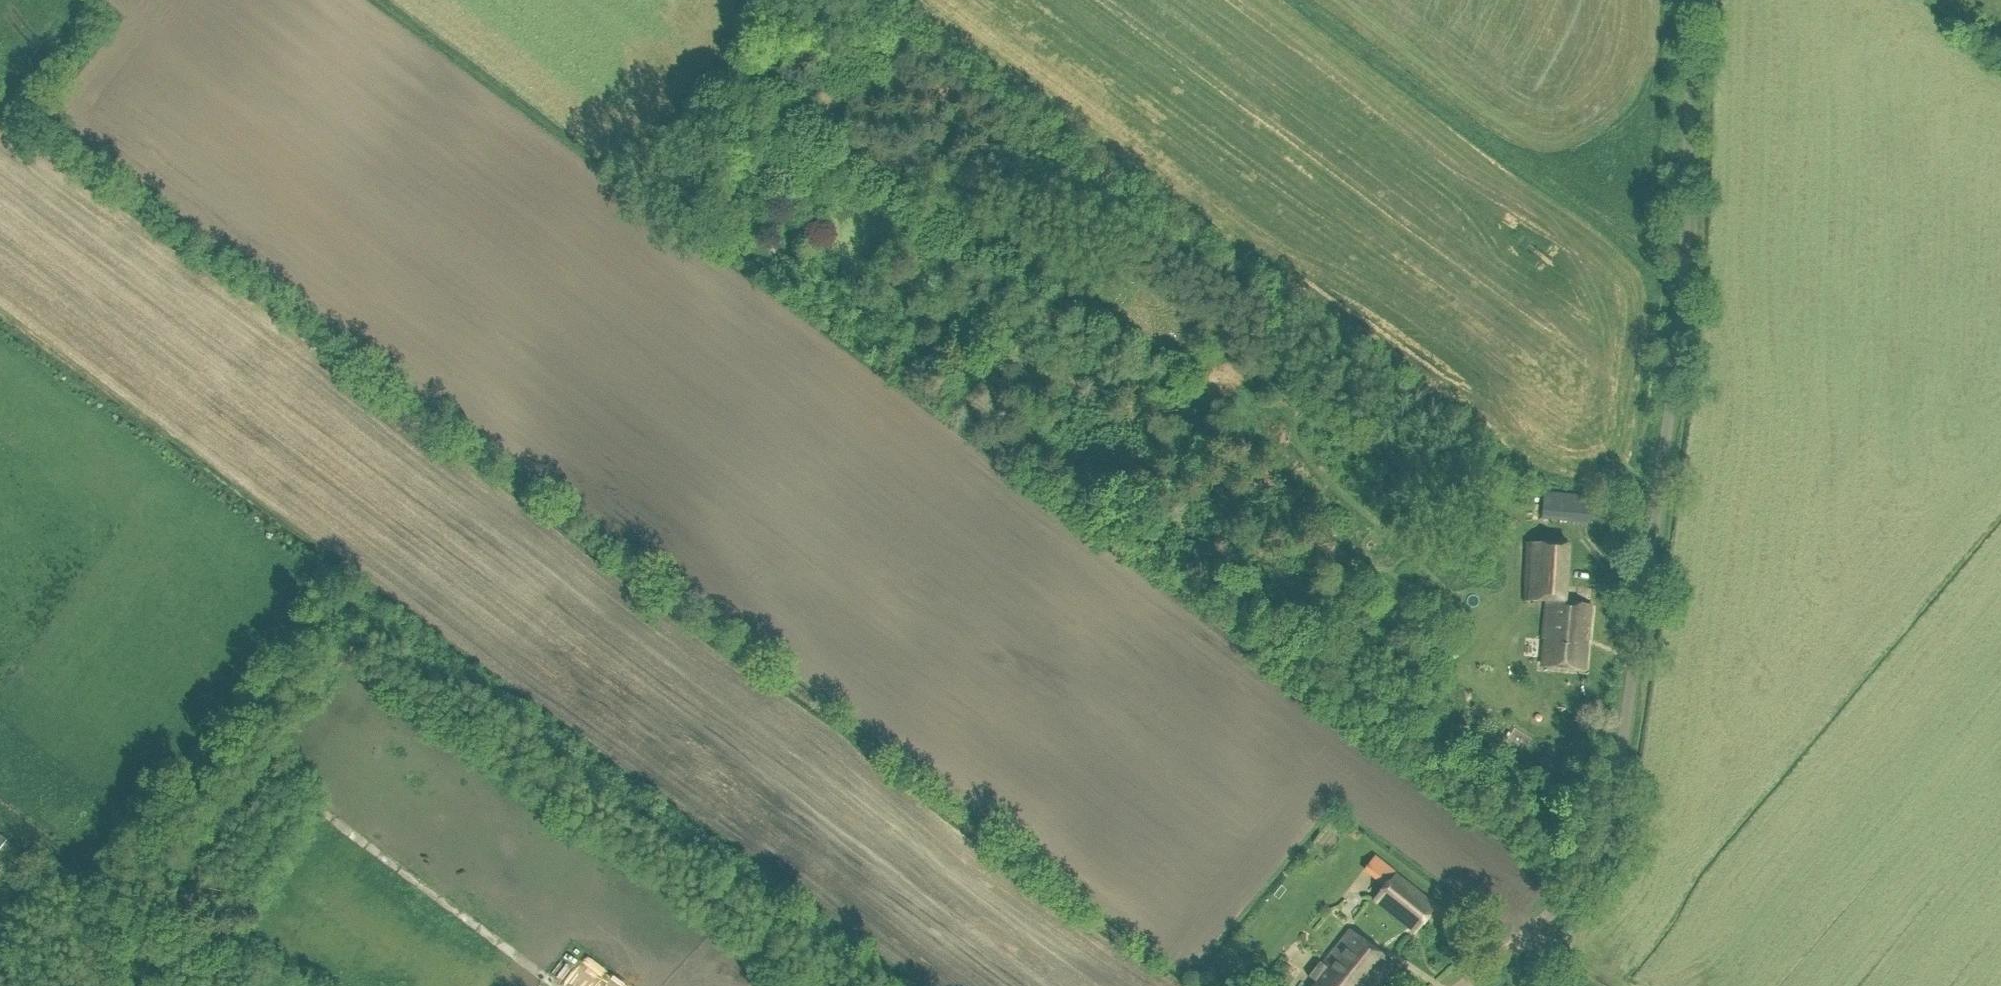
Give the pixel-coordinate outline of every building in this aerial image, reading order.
[(1593,497),(1544,493),(1541,520),(1590,525),(1593,497)] [(1568,542),(1525,541),(1523,601),(1546,603),(1542,640),(1544,640),(1544,646),(1542,666),(1583,670),(1586,640),(1587,640),(1590,605),(1564,603),(1568,542)] [(1414,933),(1435,906),(1395,874),(1373,900),(1414,933)] [(1391,963),(1350,930),(1311,979),(1316,984),(1315,985),(1373,985),(1391,963)]
